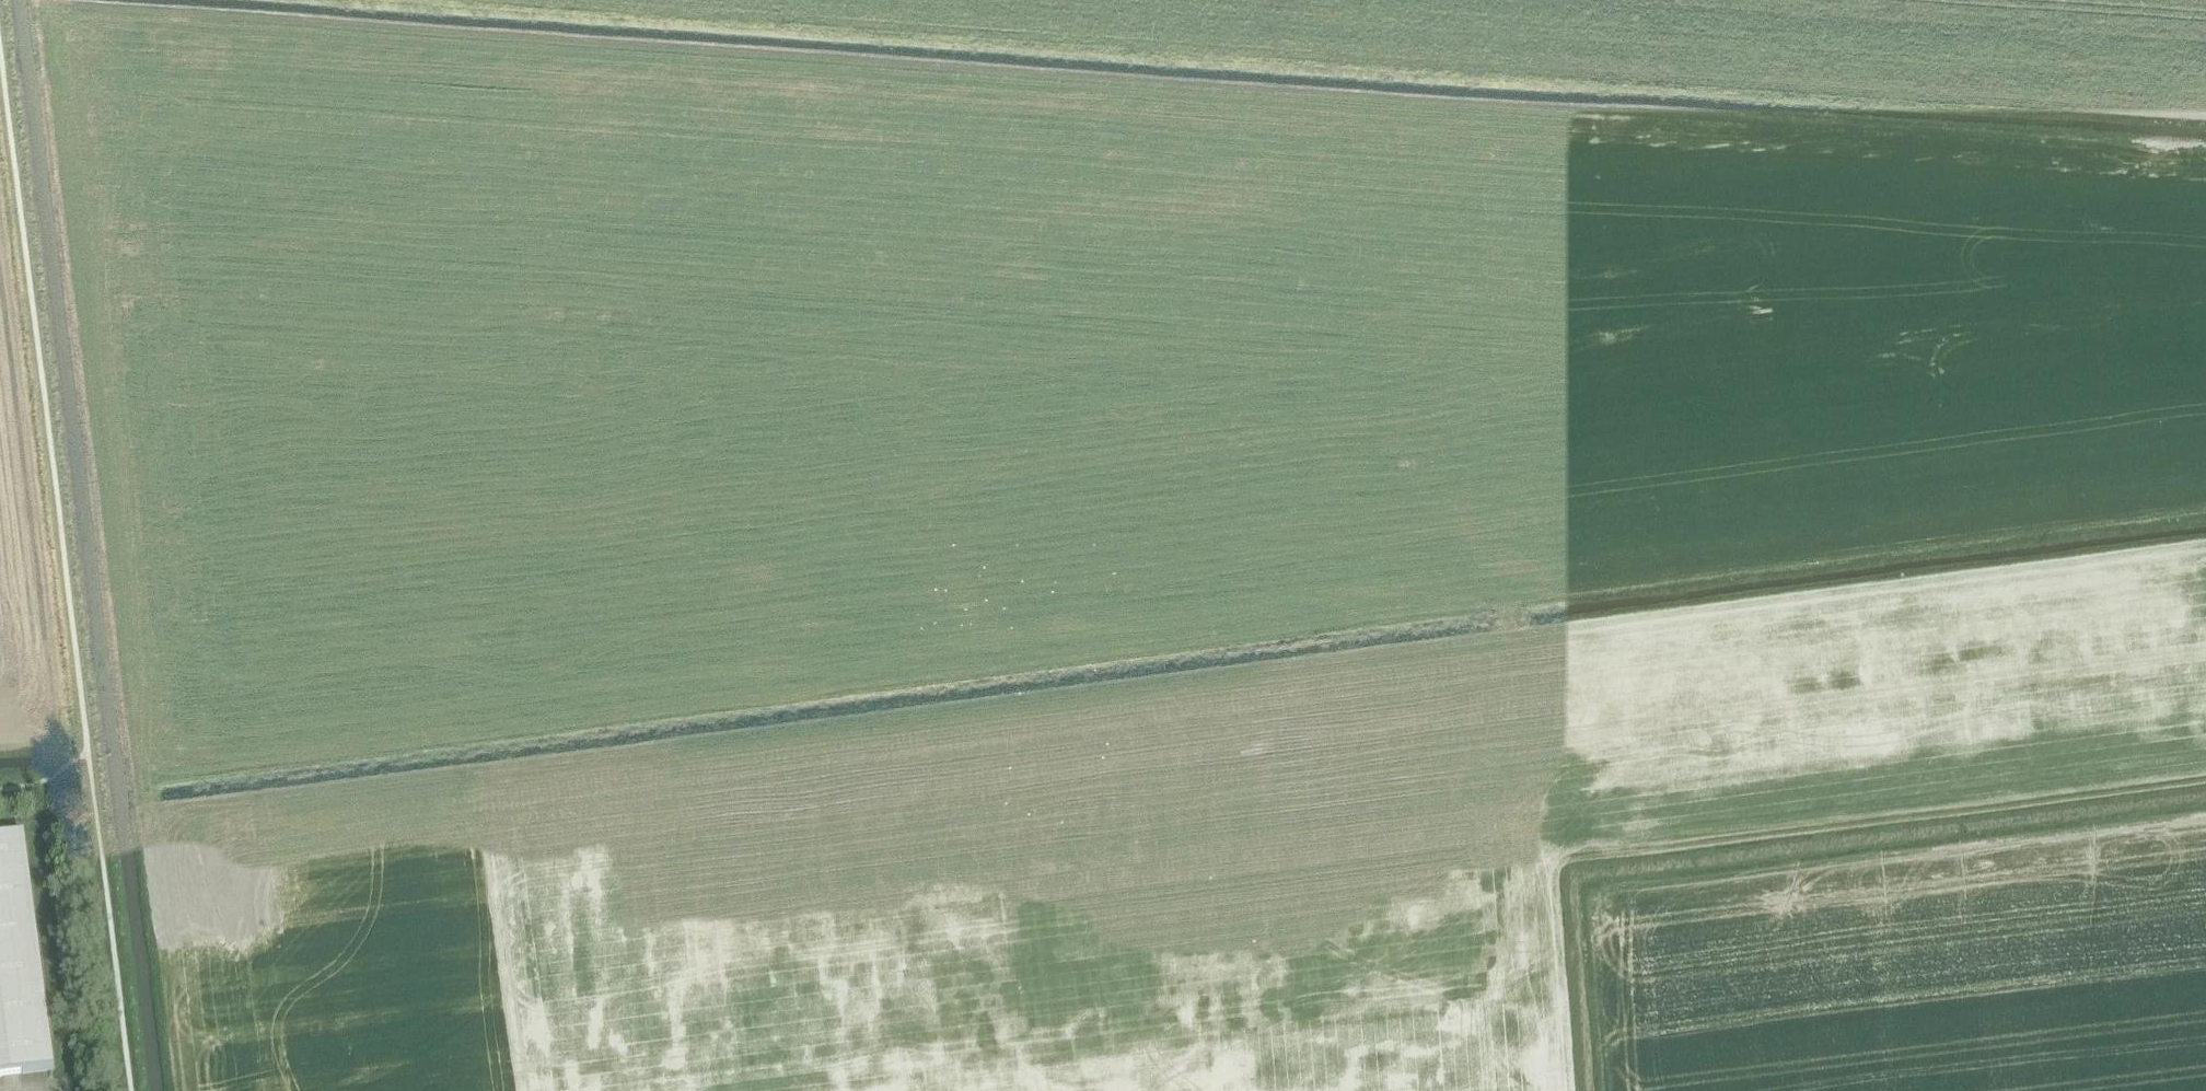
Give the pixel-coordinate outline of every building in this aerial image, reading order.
[(43,1011),(20,835),(0,838),(0,1076),(50,1070),(43,1011)]
